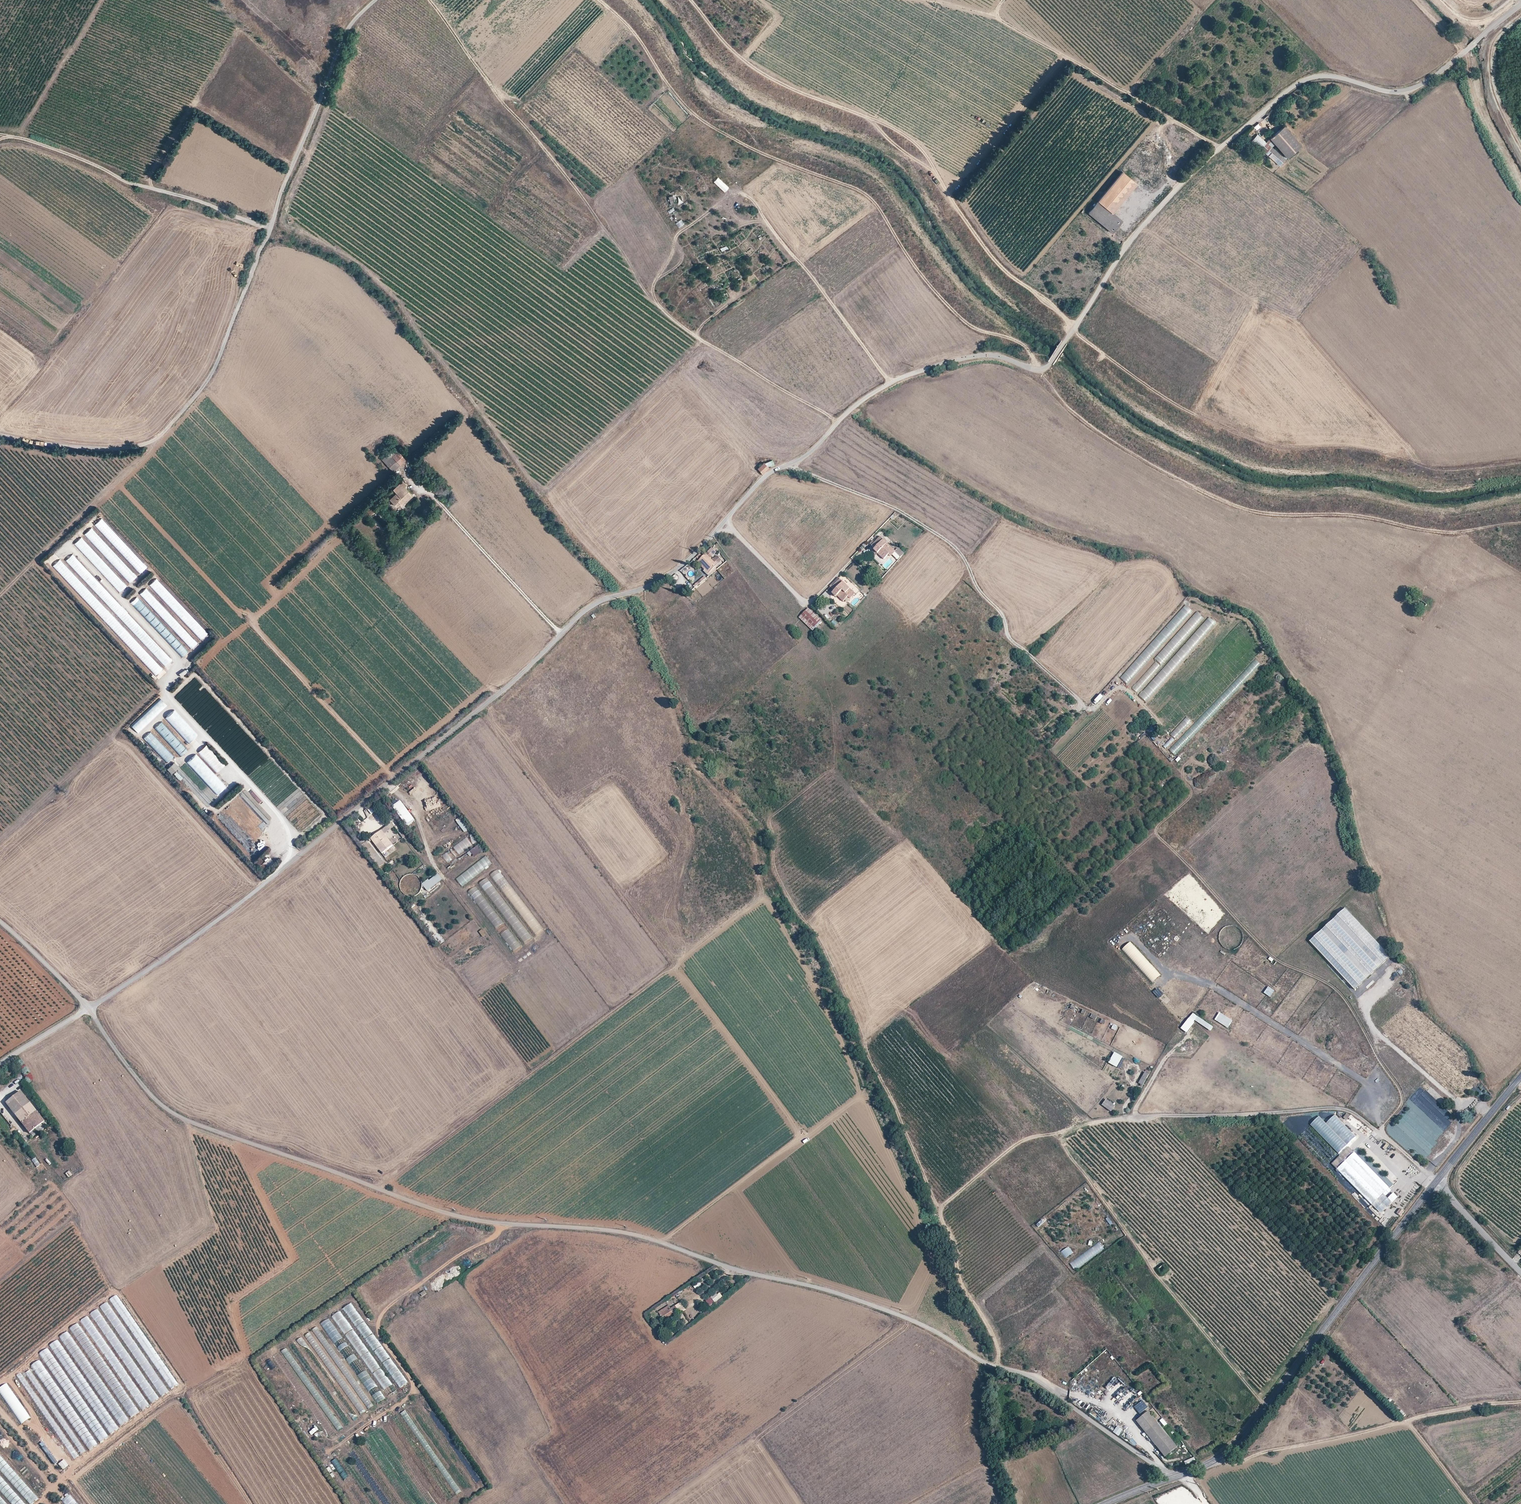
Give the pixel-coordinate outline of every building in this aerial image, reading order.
[(1283,125),(1268,138),(1286,157),(1300,144),(1283,125)] [(1285,158),(1257,134),(1251,140),(1279,165),(1285,158)] [(1088,213),(1112,233),(1122,221),(1112,213),(1137,183),(1122,171),(1098,201),(1088,213)] [(712,181),(724,192),(728,187),(717,177),(712,181)] [(678,227),(684,224),(681,219),(675,222),(678,227)] [(383,459),(394,470),(400,465),(392,457),(398,451),(394,448),(383,459)] [(392,457),(400,465),(406,459),(398,451),(392,457)] [(758,468),(762,473),(767,469),(763,464),(758,468)] [(389,499),(397,506),(400,503),(401,505),(412,495),(403,485),(405,484),(402,480),(393,489),(396,492),(389,499)] [(84,533),(129,583),(147,567),(101,517),(84,533)] [(73,543),(120,592),(127,585),(80,536),(73,543)] [(874,550),(884,559),(888,555),(893,549),(880,537),(872,545),(875,549),(874,550)] [(712,561),(709,558),(716,552),(712,547),(698,561),(706,569),(704,571),(707,575),(720,561),(716,556),(712,561)] [(155,675),(172,660),(72,553),(65,559),(118,616),(117,617),(128,629),(120,636),(155,675)] [(181,657),(207,633),(156,577),(147,585),(147,586),(139,593),(165,621),(162,624),(136,596),(131,601),(181,657)] [(833,593),(843,602),(848,597),(853,592),(839,579),(831,587),(835,591),(833,593)] [(1412,603),(1423,610),(1426,605),(1416,598),(1412,603)] [(1185,604),(1120,678),(1128,684),(1192,611),(1185,604)] [(799,618),(813,631),(821,622),(808,609),(799,618)] [(160,697),(131,725),(138,733),(167,705),(160,697)] [(164,717),(189,742),(196,735),(171,710),(164,717)] [(155,725),(178,757),(186,751),(163,720),(155,725)] [(143,738),(164,757),(170,751),(149,731),(143,738)] [(215,772),(224,765),(206,743),(197,750),(215,772)] [(170,752),(163,758),(167,762),(174,756),(170,752)] [(196,752),(186,761),(213,791),(209,794),(209,795),(203,801),(207,805),(216,796),(215,795),(226,786),(196,752)] [(172,762),(165,769),(170,774),(177,767),(172,762)] [(176,770),(173,773),(179,779),(182,777),(176,770)] [(252,807),(257,802),(245,789),(240,794),(252,807)] [(408,825),(415,820),(401,799),(393,805),(408,825)] [(372,814),(376,808),(371,805),(368,810),(372,814)] [(470,826),(462,816),(456,821),(464,831),(470,826)] [(371,838),(382,852),(393,844),(382,830),(371,838)] [(441,837),(444,841),(452,837),(449,832),(441,837)] [(473,834),(439,855),(444,864),(478,842),(473,834)] [(479,844),(471,850),(476,856),(483,851),(479,844)] [(372,846),(367,850),(379,866),(384,862),(372,846)] [(486,855),(456,878),(463,886),(492,863),(486,855)] [(490,874),(495,882),(503,876),(498,869),(490,874)] [(429,880),(428,879),(422,883),(427,890),(442,879),(438,873),(429,880)] [(505,894),(512,889),(503,876),(496,881),(505,894)] [(484,891),(492,885),(487,877),(479,883),(484,891)] [(476,886),(468,892),(474,900),(482,894),(476,886)] [(1390,957),(1345,908),(1310,941),(1355,989),(1390,957)] [(436,929),(431,932),(438,945),(443,942),(436,929)] [(1161,974),(1130,941),(1121,949),(1152,983),(1161,974)] [(1164,1000),(1168,998),(1162,988),(1159,990),(1164,1000)] [(1177,1005),(1172,1013),(1180,1019),(1186,1011),(1177,1005)] [(1186,1033),(1195,1021),(1210,1031),(1213,1027),(1191,1012),(1180,1029),(1186,1033)] [(1108,1063),(1116,1067),(1122,1056),(1114,1052),(1108,1063)] [(1138,1083),(1142,1085),(1149,1074),(1144,1071),(1138,1083)] [(43,1122),(20,1092),(5,1103),(28,1133),(43,1122)] [(1105,1099),(1101,1105),(1111,1111),(1115,1104),(1105,1099)] [(1436,1141),(1446,1128),(1437,1121),(1437,1122),(1408,1099),(1405,1104),(1410,1108),(1404,1115),(1422,1128),(1421,1130),(1426,1134),(1424,1136),(1420,1132),(1418,1134),(1398,1119),(1387,1133),(1398,1142),(1397,1144),(1422,1163),(1439,1143),(1436,1141)] [(1346,1112),(1341,1119),(1345,1122),(1350,1115),(1346,1112)] [(1332,1164),(1372,1205),(1389,1188),(1349,1147),(1332,1164)] [(36,1166),(40,1163),(35,1157),(31,1160),(36,1166)] [(1039,1227),(1047,1220),(1045,1217),(1036,1224),(1039,1227)] [(1061,1251),(1065,1258),(1073,1253),(1069,1246),(1061,1251)] [(1390,1261),(1398,1268),(1401,1265),(1393,1258),(1390,1261)] [(1157,1269),(1161,1274),(1168,1268),(1164,1264),(1157,1269)] [(723,1296),(719,1291),(705,1300),(709,1305),(723,1296)] [(111,1297),(169,1390),(176,1386),(118,1293),(111,1297)] [(407,1384),(353,1301),(344,1307),(399,1390),(407,1384)] [(100,1306),(121,1338),(126,1334),(121,1326),(122,1325),(106,1302),(100,1306)] [(352,1302),(343,1308),(365,1342),(362,1343),(341,1310),(332,1316),(344,1335),(347,1333),(367,1364),(374,1359),(365,1345),(368,1343),(371,1348),(378,1343),(352,1302)] [(112,1333),(97,1308),(90,1312),(113,1348),(118,1344),(115,1339),(116,1338),(112,1333)] [(663,1314),(666,1318),(673,1313),(670,1309),(663,1314)] [(87,1315),(81,1319),(124,1385),(130,1381),(87,1315)] [(328,1318),(322,1323),(355,1372),(362,1367),(328,1318)] [(79,1344),(87,1340),(78,1323),(70,1327),(79,1344)] [(67,1331),(60,1335),(97,1390),(99,1389),(95,1383),(99,1380),(67,1331)] [(303,1336),(298,1339),(351,1420),(356,1417),(303,1336)] [(294,1343),(289,1345),(297,1358),(301,1355),(294,1343)] [(61,1345),(54,1350),(110,1435),(118,1430),(105,1410),(103,1412),(90,1392),(91,1391),(61,1345)] [(46,1348),(39,1353),(100,1443),(108,1438),(46,1348)] [(286,1348),(282,1350),(287,1359),(291,1356),(286,1348)] [(33,1363),(87,1452),(96,1446),(82,1422),(80,1423),(41,1359),(33,1363)] [(376,1403),(384,1398),(364,1365),(355,1370),(376,1403)] [(25,1369),(81,1455),(85,1452),(29,1366),(25,1369)] [(18,1374),(66,1449),(70,1446),(22,1371),(18,1374)] [(1105,1385),(1109,1391),(1114,1387),(1116,1390),(1122,1386),(1116,1377),(1105,1385)] [(0,1387),(0,1393),(21,1424),(30,1417),(7,1382),(0,1387)] [(1116,1392),(1120,1404),(1132,1400),(1133,1401),(1135,1400),(1131,1390),(1127,1391),(1126,1388),(1116,1392)] [(154,1392),(148,1397),(152,1402),(158,1397),(154,1392)] [(143,1409),(149,1405),(140,1393),(134,1397),(143,1409)] [(130,1408),(125,1401),(122,1403),(131,1417),(139,1412),(135,1405),(130,1408)] [(128,1421),(120,1407),(112,1411),(119,1426),(128,1421)] [(1177,1447),(1158,1423),(1148,1411),(1137,1421),(1146,1433),(1165,1456),(1177,1447)] [(318,1421),(327,1429),(330,1426),(321,1417),(318,1421)] [(1163,1417),(1160,1420),(1165,1426),(1168,1423),(1163,1417)] [(1119,1436),(1123,1429),(1117,1425),(1113,1431),(1119,1436)] [(316,1426),(309,1431),(312,1435),(319,1430),(316,1426)] [(42,1442),(39,1444),(55,1464),(58,1461),(42,1442)] [(74,1450),(70,1453),(74,1459),(79,1456),(74,1450)] [(2,1472),(9,1466),(0,1456),(0,1470),(2,1472)] [(63,1469),(68,1465),(64,1459),(58,1464),(63,1469)] [(12,1503),(24,1503),(0,1476),(0,1490),(12,1503)] [(30,1489),(20,1479),(16,1483),(13,1479),(11,1482),(24,1495),(30,1489)] [(23,1497),(31,1503),(38,1498),(30,1490),(23,1497)] [(70,1493),(63,1499),(67,1503),(78,1503),(70,1493)]
